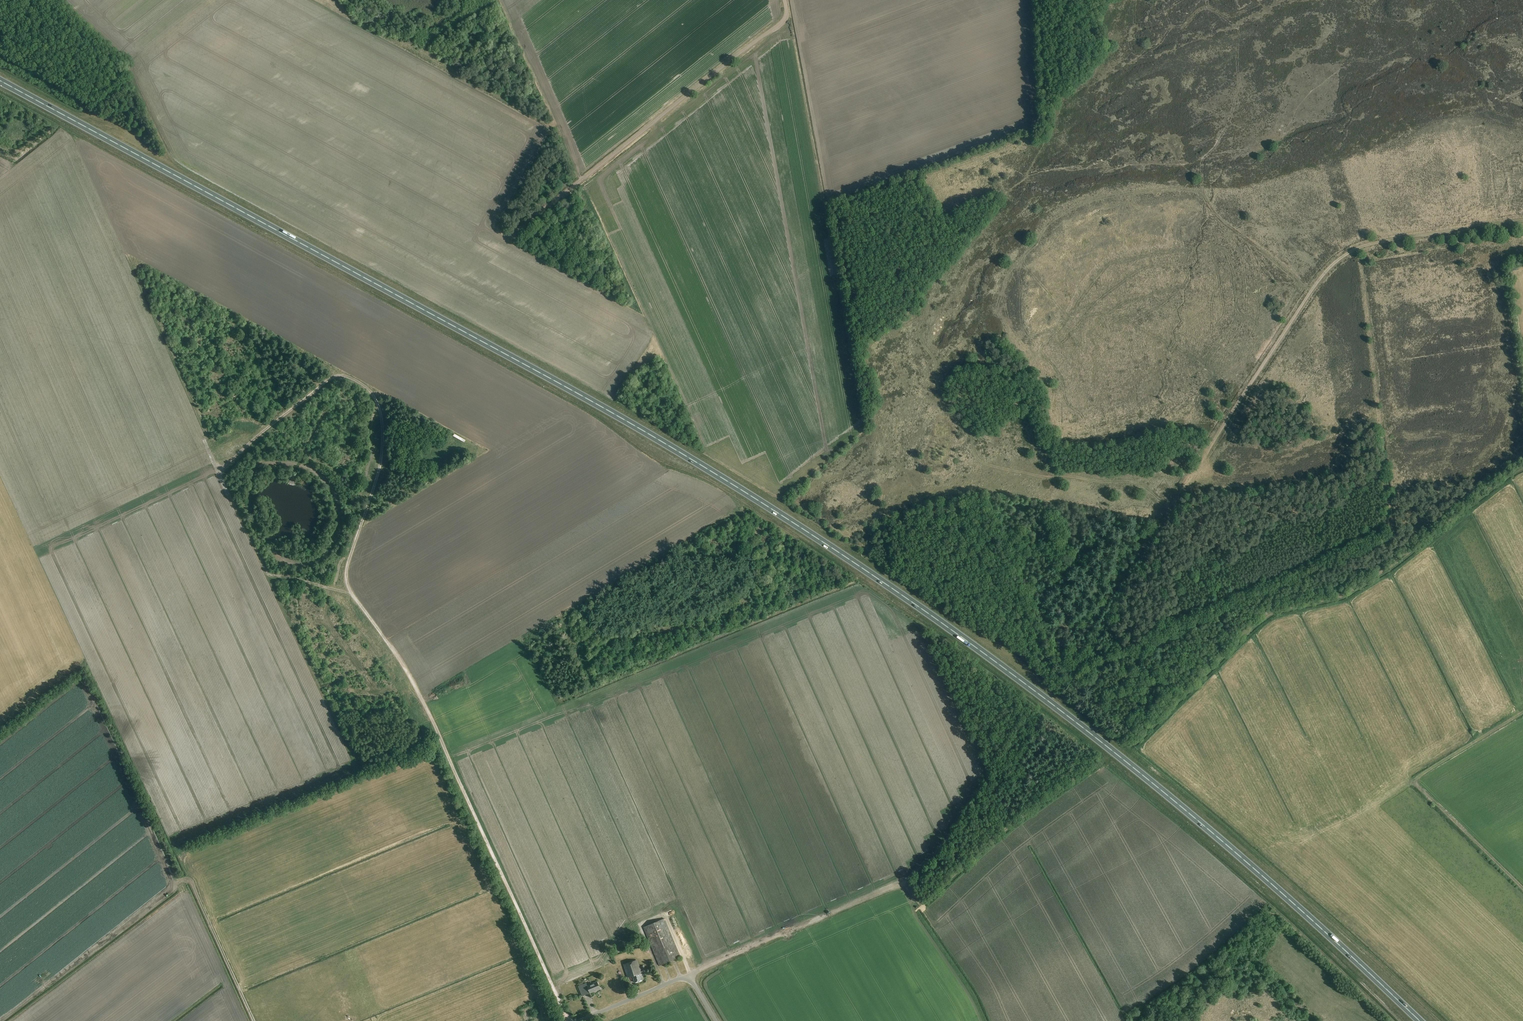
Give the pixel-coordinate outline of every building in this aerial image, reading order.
[(660,966),(680,957),(665,919),(644,928),(660,966)] [(642,980),(641,975),(642,975),(637,961),(624,965),(628,978),(633,976),(635,983),(642,980)] [(600,989),(597,982),(587,987),(586,984),(578,987),(581,996),(589,992),(590,994),(600,989)]
